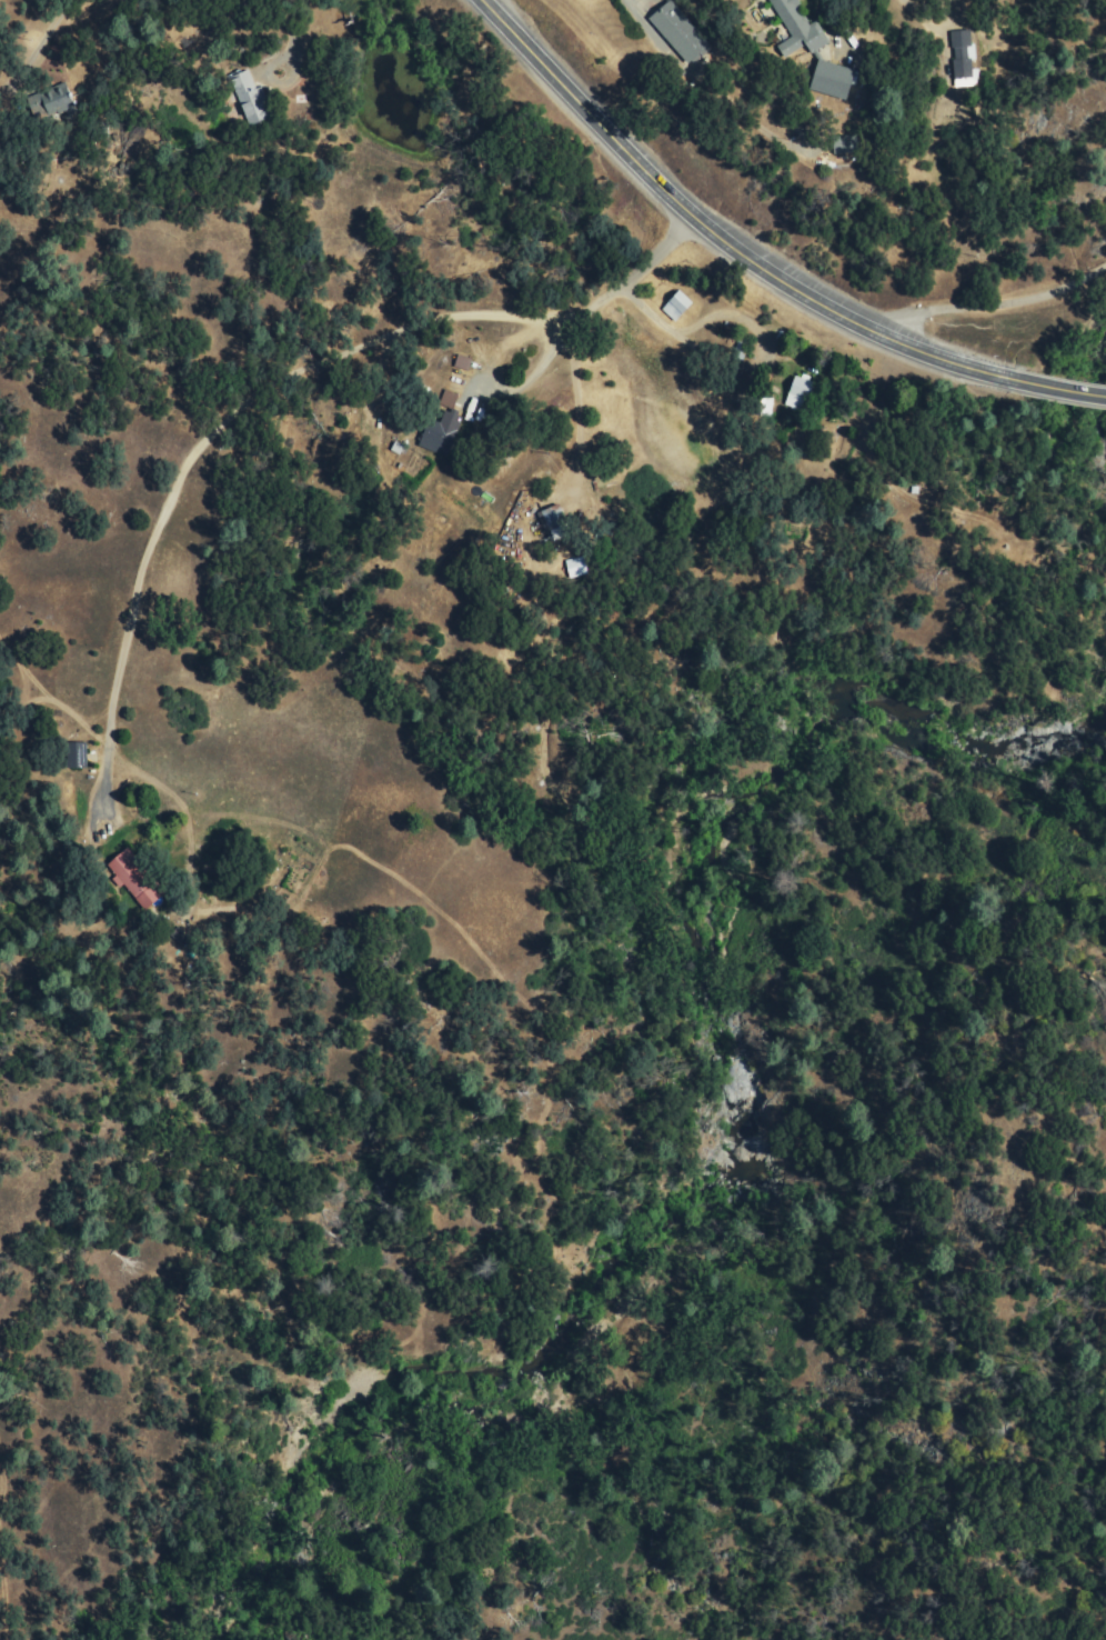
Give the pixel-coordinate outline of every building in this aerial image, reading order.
[(684,63),(705,45),(666,0),(664,0),(645,17),(684,63)] [(770,44),(776,56),(800,45),(803,51),(823,41),(812,19),(802,24),(793,5),(792,5),(790,0),(765,0),(783,36),(770,44)] [(954,85),(978,82),(977,67),(971,68),(970,58),(975,58),(973,41),(969,42),(968,27),(947,30),(954,85)] [(839,98),(847,68),(809,57),(801,87),(839,98)] [(37,90),(41,114),(78,108),(74,83),(37,90)] [(827,150),(846,153),(849,137),(830,133),(827,150)] [(673,320),(691,301),(677,288),(659,307),(673,320)] [(790,373),(780,403),(800,410),(810,379),(790,373)] [(437,405),(451,408),(455,392),(441,389),(437,405)] [(769,397),(757,396),(756,415),(768,415),(769,397)] [(451,425),(423,419),(417,447),(445,453),(451,425)] [(546,526),(563,519),(555,502),(538,510),(546,526)] [(149,911),(169,893),(129,847),(109,865),(149,911)]
